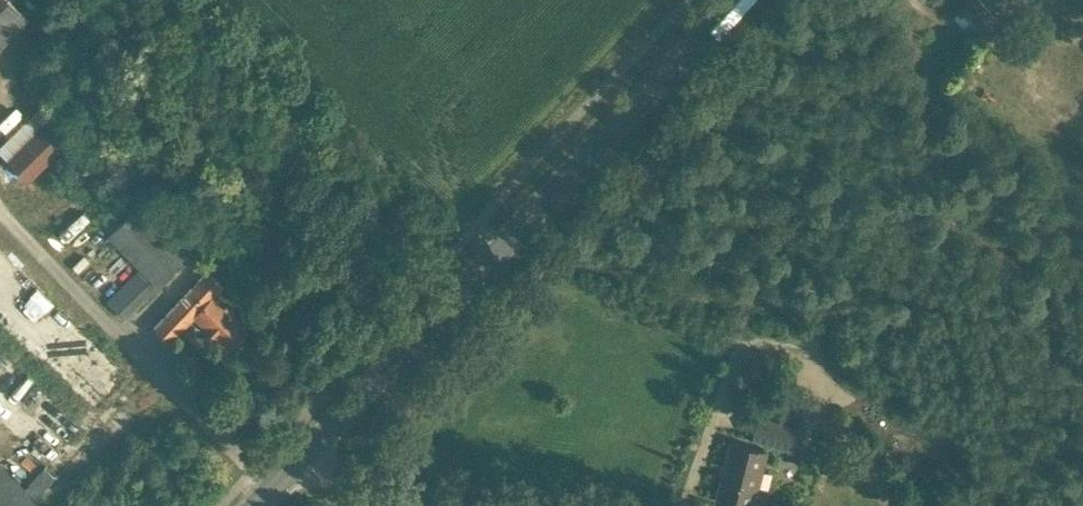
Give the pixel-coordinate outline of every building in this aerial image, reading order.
[(27,18),(10,0),(0,0),(0,44),(27,18)] [(991,14),(1005,0),(978,0),(991,14)] [(961,8),(953,16),(959,22),(963,26),(971,19),(961,8)] [(67,139),(37,109),(0,148),(0,151),(29,179),(67,139)] [(188,230),(173,244),(135,205),(105,234),(155,286),(201,243),(188,230)] [(108,301),(124,317),(154,287),(137,270),(108,301)] [(206,272),(155,325),(170,340),(195,314),(230,348),(251,326),(215,293),(220,288),(206,272)] [(757,416),(751,438),(795,450),(801,428),(757,416)] [(753,503),(767,450),(731,440),(717,494),(753,503)] [(406,444),(398,452),(395,455),(403,463),(414,451),(406,444)] [(43,466),(23,488),(0,466),(0,505),(43,505),(35,498),(56,477),(43,466)]
